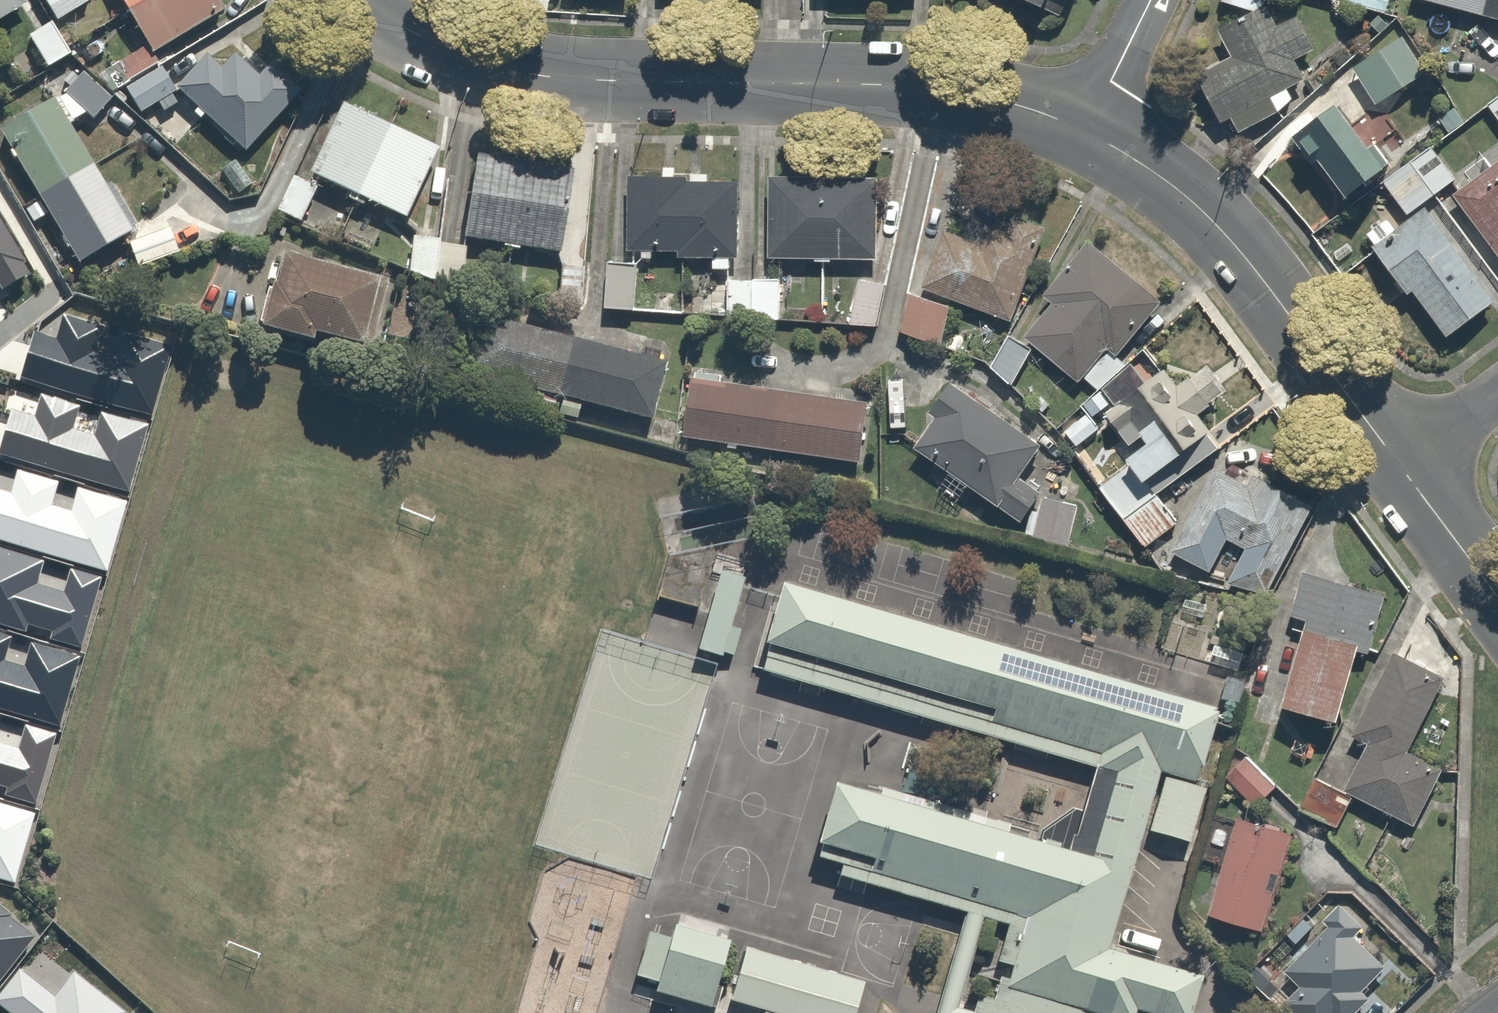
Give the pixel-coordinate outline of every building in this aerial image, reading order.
[(24,0),(0,0),(0,14),(24,0)] [(57,15),(82,0),(49,0),(57,15)] [(153,51),(222,8),(217,0),(121,0),(153,51)] [(1346,5),(1386,12),(1388,0),(1347,0),(1346,5)] [(1497,17),(1497,0),(1431,0),(1497,17)] [(1268,104),(1272,111),(1293,98),(1284,84),(1300,74),(1290,57),(1309,45),(1291,16),(1276,26),(1262,3),(1212,33),(1226,56),(1193,76),(1220,120),(1228,115),(1234,125),(1268,104)] [(53,15),(26,31),(47,68),(74,52),(53,15)] [(1388,91),(1412,77),(1404,64),(1413,59),(1399,34),(1393,37),(1390,32),(1358,50),(1366,63),(1351,72),(1364,95),(1384,84),(1388,91)] [(145,47),(101,71),(109,85),(122,77),(139,107),(157,96),(166,112),(178,105),(145,47)] [(196,101),(191,107),(198,115),(203,109),(240,147),(313,77),(285,48),(261,70),(243,51),(226,68),(210,51),(177,83),(196,101)] [(21,204),(30,220),(48,209),(78,260),(132,228),(68,120),(106,97),(87,65),(0,117),(0,127),(39,193),(21,204)] [(346,184),(342,194),(360,202),(364,192),(407,212),(438,142),(339,98),(308,168),(346,184)] [(1330,102),(1288,138),(1334,193),(1377,157),(1330,102)] [(1426,144),(1379,180),(1403,211),(1450,175),(1426,144)] [(572,164),(474,148),(460,234),(558,250),(572,164)] [(1449,194),(1497,262),(1497,159),(1449,194)] [(631,166),(628,247),(712,249),(712,262),(735,263),(737,179),(689,177),(689,167),(631,166)] [(815,252),(815,257),(831,257),(831,252),(876,254),(879,169),(769,166),(767,250),(815,252)] [(318,185),(291,174),(275,212),(302,223),(318,185)] [(1427,209),(1371,251),(1404,294),(1409,290),(1441,331),(1492,293),(1427,209)] [(977,238),(945,225),(923,278),(1015,316),(1053,225),(1024,213),(1016,233),(985,220),(977,238)] [(2,288),(28,272),(22,262),(27,260),(0,215),(0,284),(2,288)] [(173,223),(128,237),(135,261),(180,247),(173,223)] [(449,241),(450,234),(411,231),(408,273),(462,277),(464,242),(449,241)] [(1046,297),(1048,299),(1024,333),(1076,369),(1100,333),(1117,345),(1155,289),(1085,241),(1046,297)] [(386,279),(277,248),(258,314),(368,345),(386,279)] [(675,258),(608,255),(606,305),(672,308),(675,258)] [(891,277),(860,269),(847,317),(878,325),(891,277)] [(776,272),(728,272),(728,322),(776,322),(776,272)] [(908,289),(898,328),(940,339),(939,342),(961,349),(967,330),(944,323),(951,300),(908,289)] [(668,363),(480,311),(465,364),(654,415),(668,363)] [(56,338),(34,332),(21,376),(151,415),(172,344),(63,312),(56,338)] [(1034,346),(1008,331),(990,362),(1015,377),(1034,346)] [(1164,496),(1157,486),(1217,440),(1195,410),(1210,399),(1189,370),(1177,379),(1162,359),(1146,370),(1136,357),(1101,383),(1111,397),(1103,403),(1132,442),(1126,447),(1146,474),(1131,485),(1118,468),(1098,483),(1141,540),(1171,518),(1158,501),(1164,496)] [(866,398),(691,369),(681,429),(855,458),(866,398)] [(1041,443),(951,376),(929,405),(940,414),(918,443),(1019,518),(1040,490),(1018,474),(1041,443)] [(11,409),(0,448),(0,453),(128,490),(147,424),(101,410),(94,433),(74,428),(80,405),(41,394),(35,416),(11,409)] [(1214,462),(1171,543),(1208,562),(1224,531),(1247,543),(1230,574),(1263,592),(1322,480),(1263,448),(1247,480),(1214,462)] [(0,489),(0,540),(107,570),(127,501),(77,487),(71,509),(52,504),(59,481),(18,470),(11,492),(0,489)] [(0,548),(0,624),(26,632),(28,624),(52,631),(50,638),(81,647),(102,578),(70,569),(64,591),(36,583),(43,561),(0,548)] [(1303,615),(1279,691),(1337,709),(1357,645),(1366,647),(1384,587),(1304,563),(1289,610),(1303,615)] [(744,575),(708,564),(681,650),(717,661),(744,575)] [(1190,970),(1094,940),(1145,777),(1170,785),(1194,707),(772,577),(745,667),(1084,771),(1058,855),(820,782),(795,861),(995,923),(967,1012),(1176,1012),(1190,970)] [(61,727),(81,655),(30,641),(24,665),(6,660),(12,636),(0,633),(0,710),(61,727)] [(1441,672),(1391,647),(1349,731),(1368,740),(1346,783),(1413,817),(1438,767),(1402,749),(1441,672)] [(7,788),(5,795),(36,804),(57,733),(25,724),(19,747),(0,742),(0,786),(7,788)] [(1278,778),(1248,749),(1224,773),(1254,802),(1278,778)] [(1346,791),(1316,777),(1303,805),(1333,819),(1346,791)] [(1200,796),(1155,782),(1137,840),(1182,854),(1200,796)] [(16,884),(36,813),(0,803),(0,879),(16,884)] [(1293,828),(1238,809),(1204,905),(1259,924),(1293,828)] [(35,935),(10,916),(11,913),(0,905),(0,980),(35,935)] [(1283,966),(1299,981),(1288,993),(1309,1012),(1331,1012),(1333,1011),(1335,1012),(1347,1012),(1368,990),(1362,984),(1380,964),(1328,916),(1283,966)] [(718,938),(655,919),(634,986),(697,1005),(718,938)] [(732,946),(716,999),(761,1012),(843,1012),(852,983),(732,946)] [(0,989),(0,1002),(14,1012),(127,1012),(123,1010),(125,1008),(73,968),(53,994),(18,967),(0,989)]
